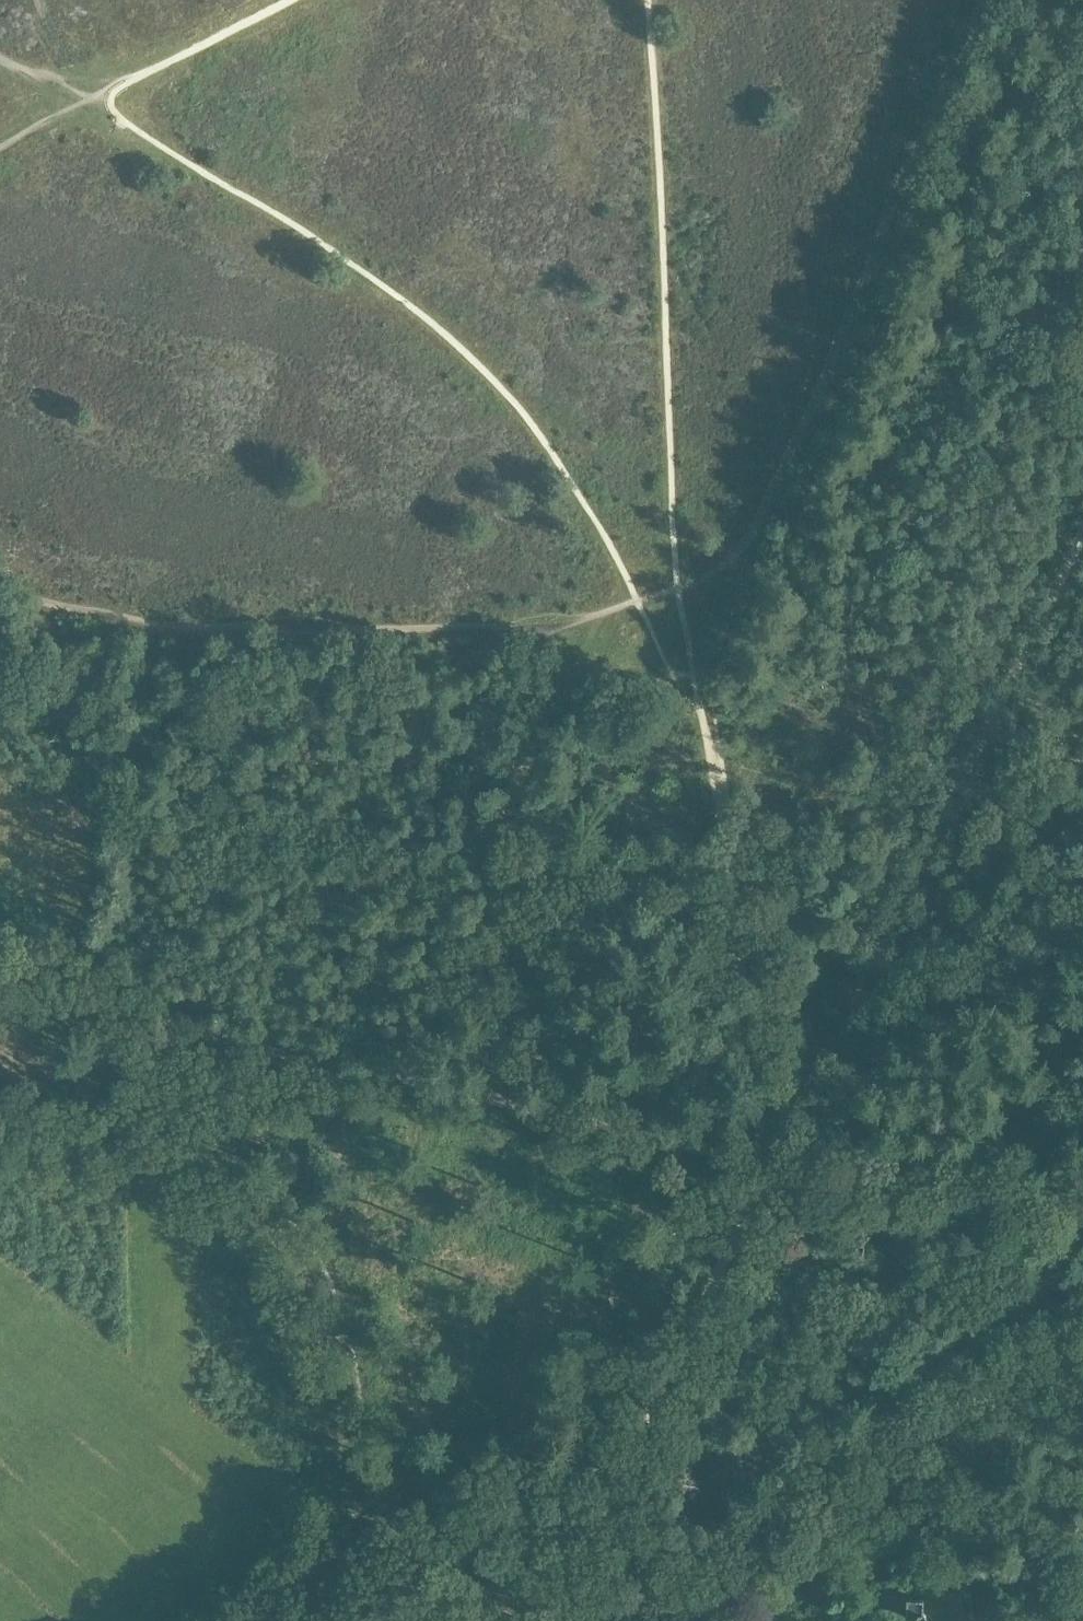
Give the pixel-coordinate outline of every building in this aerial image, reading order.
[(920,1591),(903,1591),(903,1614),(914,1613),(914,1615),(916,1617),(919,1617),(921,1616),(922,1615),(923,1613),(923,1611),(922,1610),(921,1609),(920,1591)]
